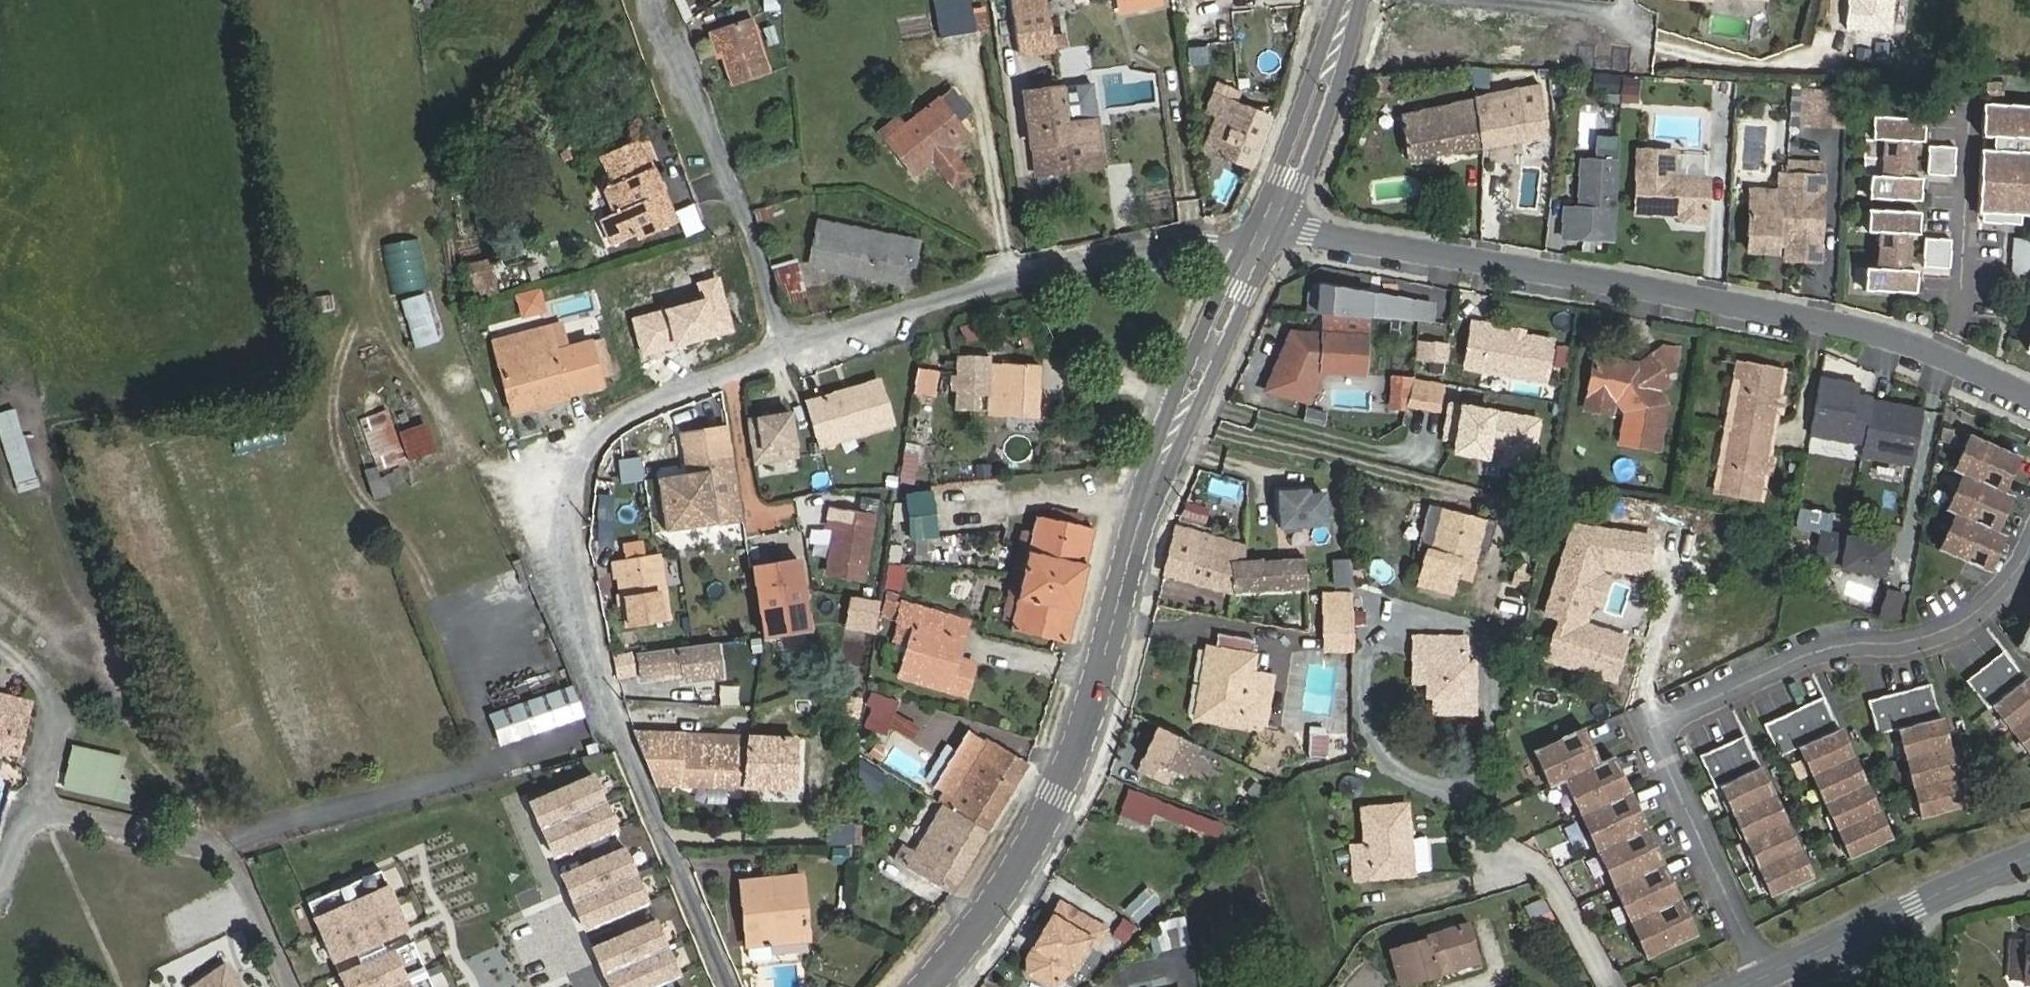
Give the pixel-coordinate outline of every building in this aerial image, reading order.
[(941,35),(974,29),(968,0),(934,0),(941,35)] [(1013,14),(1048,9),(1046,0),(1011,0),(1013,14)] [(1121,11),(1150,5),(1149,0),(1118,0),(1121,11)] [(1845,29),(1855,30),(1852,60),(1887,64),(1893,0),(1848,0),(1845,29)] [(1048,9),(1013,14),(1019,53),(1054,48),(1048,9)] [(709,32),(718,60),(723,58),(732,85),(770,72),(751,18),(709,32)] [(1586,86),(1616,87),(1617,67),(1587,65),(1586,86)] [(1635,77),(1623,76),(1621,103),(1634,103),(1635,77)] [(1097,119),(1092,82),(1059,86),(1064,124),(1097,119)] [(1547,135),(1541,83),(1520,88),(1402,115),(1408,159),(1547,135)] [(1203,149),(1251,168),(1269,118),(1234,104),(1239,93),(1216,84),(1212,95),(1207,108),(1217,112),(1203,149)] [(1059,86),(1024,91),(1036,175),(1061,172),(1059,163),(1102,157),(1097,119),(1064,124),(1059,86)] [(1815,86),(1800,86),(1799,118),(1814,118),(1815,86)] [(1841,87),(1815,86),(1814,118),(1841,119),(1841,87)] [(951,88),(939,98),(959,124),(971,113),(951,88)] [(959,124),(939,98),(904,125),(897,117),(880,131),(914,173),(932,160),(952,185),(966,173),(946,148),(966,132),(959,124)] [(1973,208),(1979,209),(2017,210),(2029,211),(2029,101),(1980,98),(1978,131),(1993,132),(1992,145),(1977,144),(1973,208)] [(1920,113),(1868,111),(1868,135),(1861,134),(1859,170),(1866,171),(1865,194),(1917,196),(1918,173),(1907,173),(1908,136),(1919,136),(1920,113)] [(676,223),(662,192),(651,168),(647,170),(642,159),(647,157),(638,139),(601,156),(614,185),(604,189),(615,213),(602,219),(614,245),(638,234),(640,239),(676,223)] [(1952,170),(1953,141),(1926,139),(1924,169),(1952,170)] [(1670,154),(1635,153),(1634,217),(1677,217),(1683,222),(1699,223),(1705,217),(1705,180),(1669,179),(1670,154)] [(1061,172),(1103,166),(1102,157),(1059,163),(1061,172)] [(1613,238),(1615,160),(1579,159),(1578,208),(1564,208),(1563,237),(1613,238)] [(1775,205),(1748,204),(1747,252),(1775,253),(1775,242),(1785,242),(1784,260),(1802,260),(1803,230),(1810,224),(1818,224),(1819,177),(1794,176),(1794,164),(1784,163),(1783,196),(1775,205)] [(1820,164),(1794,164),(1794,176),(1819,177),(1820,164)] [(1917,207),(1865,206),(1864,228),(1878,229),(1877,265),(1863,265),(1862,286),(1914,288),(1915,266),(1905,266),(1906,229),(1916,230),(1917,207)] [(2017,210),(1979,209),(1979,218),(2017,220),(2017,210)] [(819,221),(811,264),(900,282),(903,263),(915,265),(919,241),(819,221)] [(1803,230),(1802,260),(1817,261),(1818,224),(1810,224),(1803,230)] [(1922,233),(1921,262),(1948,263),(1950,234),(1922,233)] [(2012,234),(2009,271),(2029,272),(2029,235),(2012,234)] [(499,294),(491,258),(466,264),(474,299),(499,294)] [(798,263),(772,271),(783,306),(808,297),(798,263)] [(416,350),(440,342),(424,293),(400,301),(416,350)] [(311,314),(335,310),(332,295),(309,298),(311,314)] [(1489,312),(1472,310),(1466,345),(1467,355),(1547,368),(1554,328),(1525,324),(1512,321),(1488,317),(1489,312)] [(1325,320),(1322,370),(1362,373),(1366,323),(1325,320)] [(550,329),(494,343),(513,414),(567,400),(565,395),(602,385),(590,342),(556,351),(550,329)] [(1422,343),(1420,358),(1445,360),(1446,345),(1422,343)] [(1662,344),(1650,352),(1662,370),(1673,362),(1675,346),(1662,344)] [(1588,393),(1615,397),(1623,409),(1618,440),(1656,447),(1664,400),(1655,386),(1668,377),(1662,370),(1650,352),(1632,364),(1623,363),(1620,358),(1595,354),(1588,393)] [(990,356),(957,354),(955,408),(976,409),(976,394),(989,395),(989,410),(988,414),(1038,415),(1040,364),(990,363),(990,356)] [(939,371),(919,368),(915,393),(935,396),(939,371)] [(1861,382),(1823,376),(1813,437),(1862,445),(1860,460),(1914,469),(1925,406),(1859,395),(1861,382)] [(1410,407),(1441,410),(1445,380),(1413,377),(1410,407)] [(1767,421),(1771,418),(1776,385),(1732,377),(1729,393),(1733,397),(1730,415),(1725,418),(1720,449),(1723,454),(1720,472),(1715,475),(1713,491),(1757,498),(1763,465),(1760,461),(1761,457),(1764,455),(1769,428),(1766,425),(1767,421)] [(878,381),(808,402),(819,438),(857,425),(859,433),(892,423),(878,381)] [(976,394),(976,409),(989,410),(989,395),(976,394)] [(691,401),(700,460),(729,455),(730,455),(721,396),(691,401)] [(1534,469),(1542,411),(1448,398),(1443,437),(1456,439),(1454,452),(1497,458),(1496,464),(1534,469)] [(747,416),(754,462),(800,455),(793,409),(747,416)] [(387,411),(360,421),(376,463),(403,453),(387,411)] [(400,429),(406,460),(436,454),(430,423),(400,429)] [(2003,491),(2018,455),(1965,434),(1951,468),(1958,471),(1943,508),(1951,511),(1935,548),(1987,569),(2002,533),(1995,530),(2010,494),(2003,491)] [(16,492),(39,484),(24,440),(2,447),(16,492)] [(616,458),(620,483),(644,480),(640,454),(616,458)] [(729,455),(700,460),(686,462),(688,473),(658,478),(666,530),(739,518),(729,455)] [(376,467),(364,471),(369,483),(375,498),(390,493),(385,478),(381,479),(376,467)] [(905,493),(910,540),(963,534),(1011,529),(1005,481),(905,493)] [(1280,527),(1330,523),(1328,484),(1277,488),(1280,527)] [(1181,516),(1203,524),(1210,506),(1187,498),(1181,516)] [(1417,586),(1449,595),(1459,558),(1473,563),(1485,518),(1443,507),(1432,548),(1428,547),(1417,586)] [(827,573),(864,578),(873,515),(830,509),(827,526),(834,527),(827,573)] [(1029,539),(1009,629),(1068,642),(1075,612),(1076,612),(1087,564),(1086,564),(1094,528),(1079,525),(1081,516),(1054,509),(1051,519),(1035,516),(1029,539)] [(1542,613),(1555,617),(1543,662),(1620,682),(1632,639),(1595,629),(1613,563),(1651,574),(1662,533),(1571,509),(1542,613)] [(1245,547),(1177,527),(1164,573),(1225,592),(1307,587),(1306,559),(1306,557),(1250,561),(1245,561),(1245,547)] [(1814,567),(1882,580),(1887,549),(1819,537),(1814,567)] [(623,545),(625,559),(644,556),(642,542),(623,545)] [(616,560),(626,626),(669,620),(659,554),(644,556),(625,559),(616,560)] [(1351,556),(1331,558),(1333,586),(1353,584),(1351,556)] [(754,567),(765,636),(809,629),(797,560),(754,567)] [(1887,585),(1878,610),(1897,616),(1906,591),(1887,585)] [(1324,608),(1353,607),(1353,593),(1324,593),(1324,608)] [(1355,593),(1354,620),(1376,621),(1376,594),(1355,593)] [(965,695),(971,676),(963,674),(967,660),(958,658),(964,636),(928,627),(933,611),(903,602),(899,619),(914,623),(899,676),(965,695)] [(1325,649),(1353,649),(1353,607),(1324,608),(1325,649)] [(969,621),(933,611),(928,627),(964,636),(969,621)] [(2016,645),(2029,651),(2029,614),(2016,645)] [(1208,649),(1197,716),(1242,724),(1242,720),(1249,681),(1253,656),(1249,655),(1252,639),(1217,634),(1215,650),(1208,649)] [(1428,653),(1428,681),(1428,696),(1434,696),(1434,712),(1473,712),(1474,682),(1465,682),(1465,637),(1415,637),(1415,653),(1428,653)] [(718,643),(638,653),(641,679),(683,673),(684,681),(722,676),(718,643)] [(2002,649),(1963,680),(1985,708),(1986,707),(2029,763),(2029,685),(2002,649)] [(632,654),(613,657),(618,678),(636,674),(632,654)] [(1267,684),(1249,681),(1242,720),(1262,723),(1267,684)] [(1918,818),(1963,805),(1928,683),(1864,701),(1873,735),(1893,730),(1918,818)] [(571,688),(492,715),(502,743),(581,715),(571,688)] [(19,756),(32,702),(0,694),(0,752),(19,756)] [(1849,856),(1887,839),(1820,698),(1763,725),(1777,755),(1797,746),(1849,856)] [(918,727),(895,713),(888,725),(912,738),(918,727)] [(1198,744),(1158,725),(1137,769),(1164,782),(1171,768),(1184,775),(1198,744)] [(1645,957),(1694,933),(1611,756),(1596,763),(1580,728),(1530,751),(1547,787),(1562,780),(1645,957)] [(685,734),(633,731),(655,785),(794,788),(796,739),(685,734)] [(1309,732),(1309,756),(1329,756),(1329,732),(1309,732)] [(946,791),(939,802),(942,803),(914,850),(903,844),(894,859),(951,892),(987,830),(1027,765),(985,738),(983,742),(968,733),(936,785),(946,791)] [(1772,895),(1810,877),(1742,736),(1699,757),(1714,788),(1719,785),(1772,895)] [(122,757),(72,746),(63,789),(113,799),(122,757)] [(600,772),(532,801),(557,859),(626,828),(600,772)] [(1221,825),(1155,799),(1155,798),(1128,788),(1119,815),(1147,824),(1151,810),(1216,835),(1221,825)] [(1365,845),(1350,846),(1353,880),(1407,874),(1403,830),(1409,830),(1406,805),(1362,808),(1365,845)] [(828,824),(828,845),(855,844),(855,822),(828,824)] [(632,844),(564,873),(589,932),(658,901),(632,844)] [(801,876),(742,882),(747,945),(808,938),(801,876)] [(394,881),(318,917),(339,962),(416,926),(394,881)] [(1125,909),(1140,922),(1161,898),(1146,885),(1125,909)] [(1527,908),(1532,918),(1548,909),(1543,900),(1527,908)] [(1060,902),(1045,925),(1050,929),(1057,919),(1061,921),(1070,908),(1060,902)] [(1024,956),(1023,970),(1048,986),(1067,967),(1086,939),(1094,944),(1103,930),(1070,908),(1061,921),(1057,919),(1050,929),(1045,925),(1024,956)] [(1113,932),(1126,941),(1137,925),(1123,916),(1113,932)] [(1187,916),(1166,916),(1166,946),(1188,945),(1187,916)] [(594,947),(611,986),(661,986),(689,974),(662,918),(594,947)] [(1434,969),(1476,956),(1466,924),(1424,937),(1425,940),(1390,950),(1401,985),(1436,974),(1434,969)] [(2025,940),(2012,940),(2010,978),(2023,978),(2025,940)] [(344,971),(350,986),(420,986),(402,946),(344,971)] [(1384,964),(1371,954),(1345,986),(1366,986),(1384,964)] [(195,984),(197,986),(240,986),(223,964),(195,984)]
